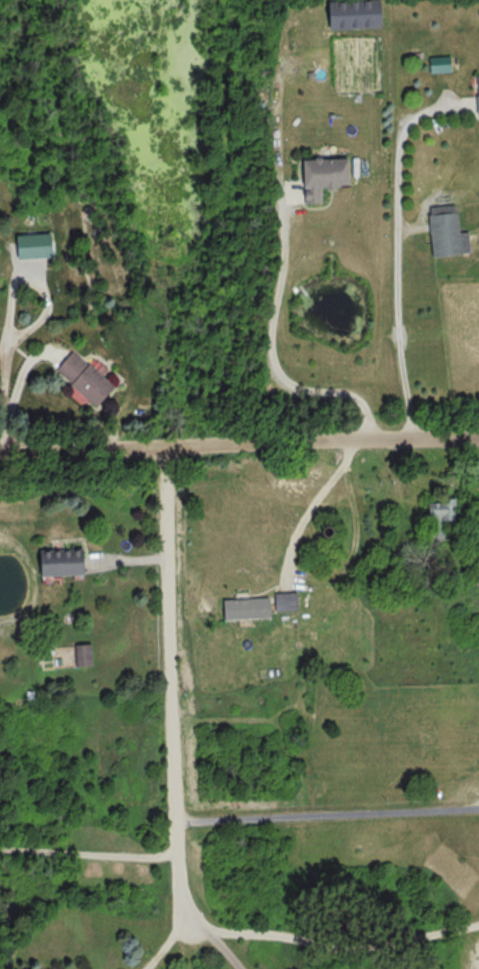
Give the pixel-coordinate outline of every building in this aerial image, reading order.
[(295,158),(297,202),(316,201),(315,186),(340,185),(338,157),(295,158)] [(464,230),(455,231),(454,204),(423,206),(427,254),(466,251),(464,230)] [(87,407),(107,389),(70,349),(50,367),(87,407)] [(455,499),(420,499),(420,522),(455,522),(455,499)] [(81,575),(81,549),(32,549),(32,563),(27,563),(27,575),(81,575)] [(271,610),(294,610),(294,594),(271,594),(271,610)] [(266,598),(217,598),(217,618),(266,618),(266,598)] [(71,665),(89,665),(89,644),(71,644),(71,665)]
